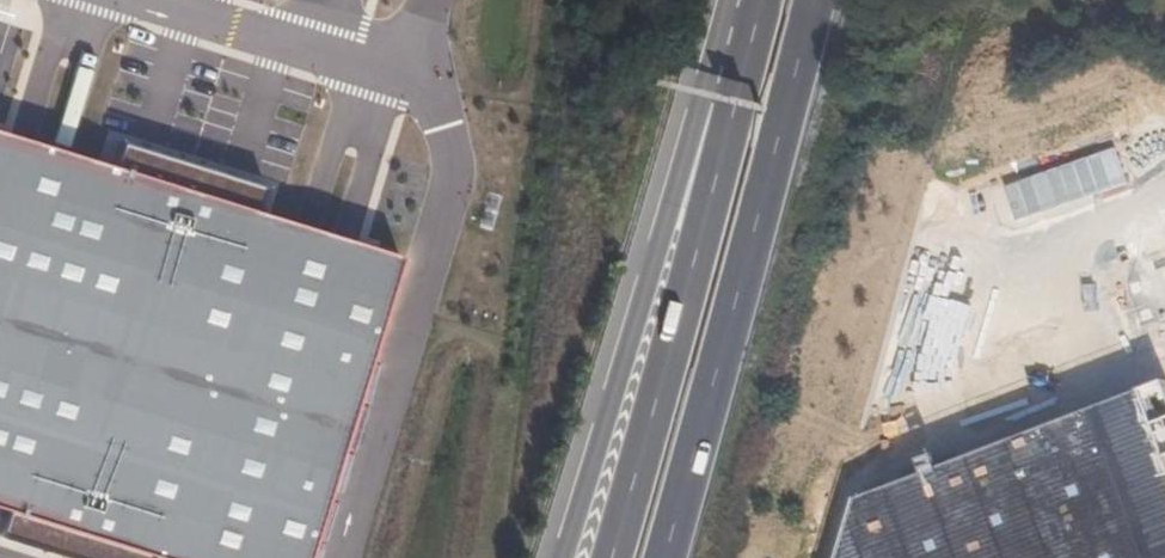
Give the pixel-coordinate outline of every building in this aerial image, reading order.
[(0,130),(0,505),(4,506),(0,518),(0,535),(73,557),(147,557),(149,552),(168,557),(299,557),(396,255),(361,244),(255,210),(263,187),(120,142),(113,166),(0,130)]
